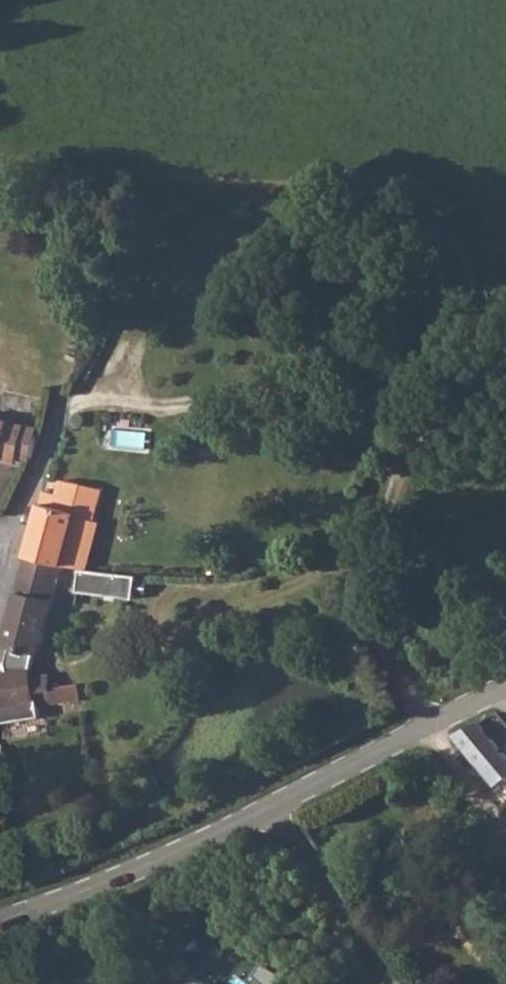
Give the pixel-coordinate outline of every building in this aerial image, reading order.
[(16,460),(17,454),(30,457),(37,428),(0,419),(0,457),(16,460)] [(44,490),(27,556),(61,565),(74,515),(87,519),(88,515),(94,516),(101,488),(61,480),(58,493),(44,490)] [(61,565),(27,556),(3,645),(37,654),(61,565)] [(132,571),(78,568),(76,589),(130,593),(132,571)] [(38,716),(36,704),(65,700),(63,685),(51,687),(34,690),(32,676),(30,669),(0,674),(0,722),(38,716)] [(454,734),(498,783),(505,776),(505,755),(478,721),(454,734)] [(197,973),(188,983),(210,983),(197,973)]
